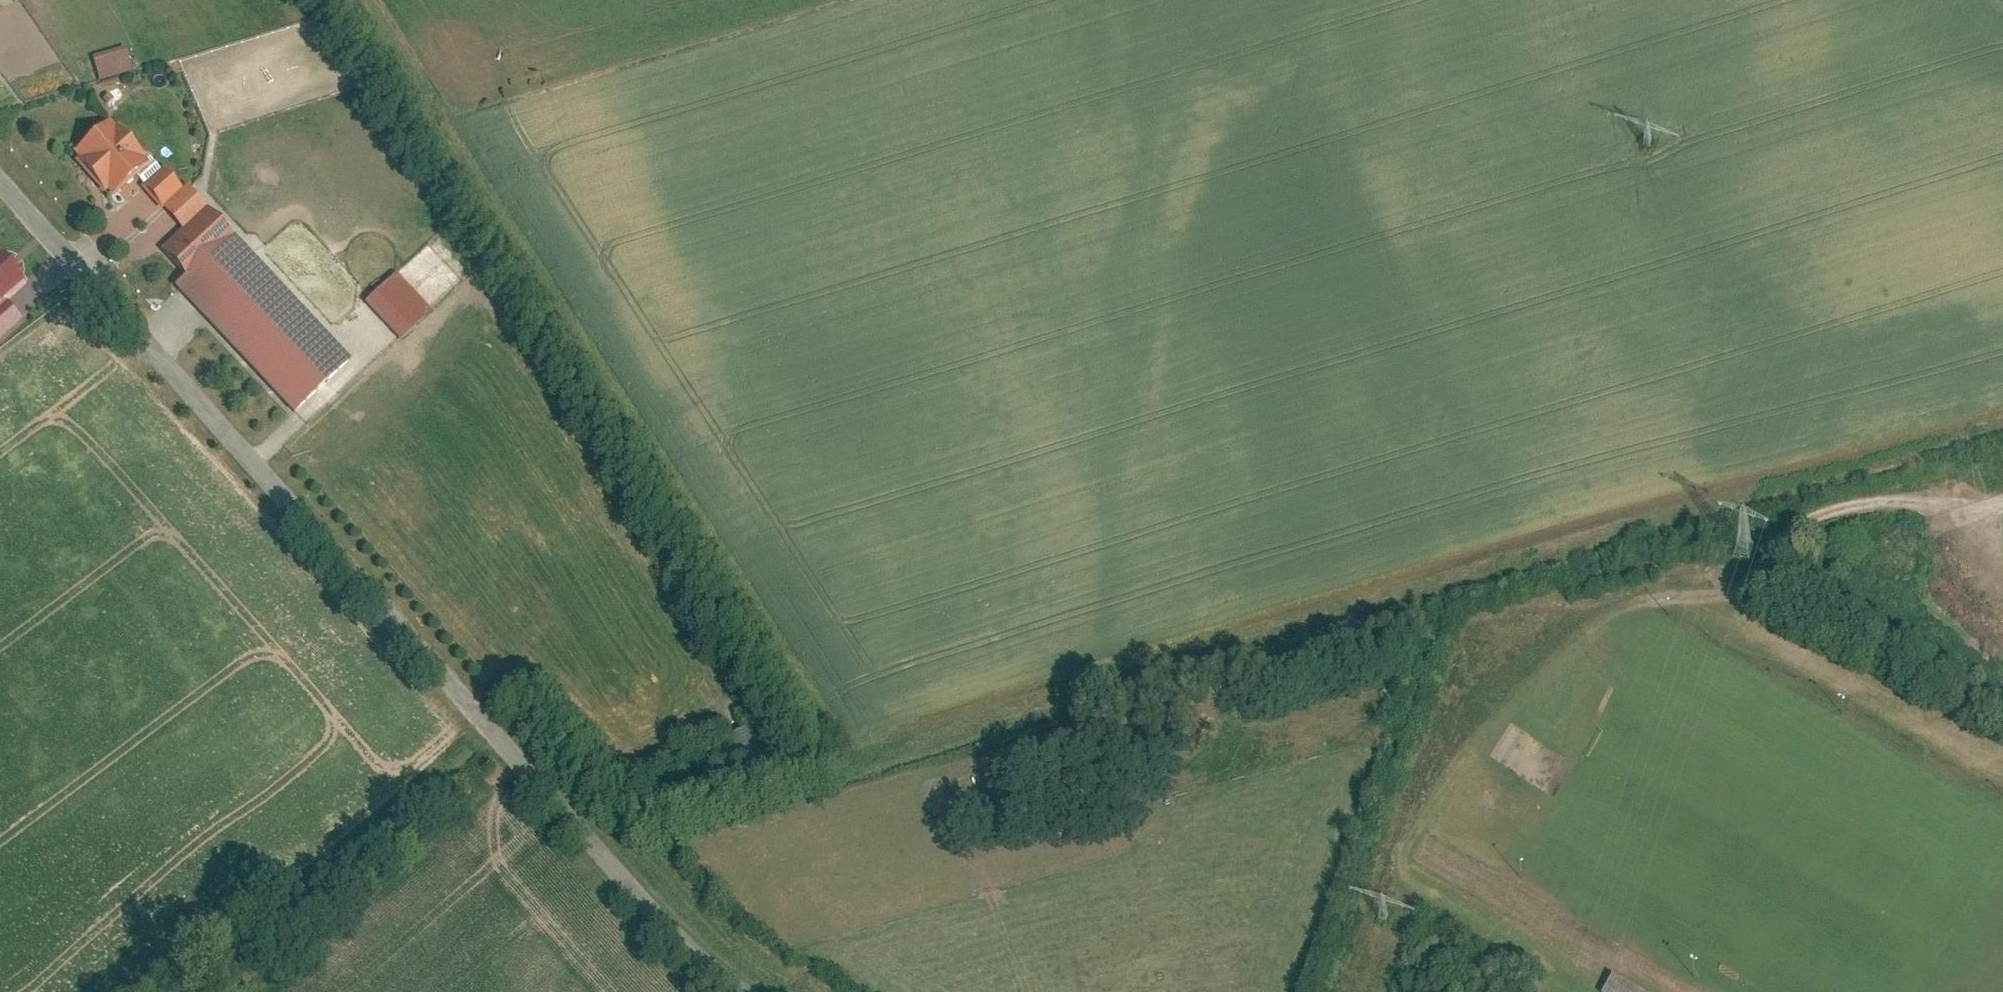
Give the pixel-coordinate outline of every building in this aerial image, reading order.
[(99,57),(104,79),(135,71),(130,49),(99,57)] [(157,161),(117,118),(77,155),(117,197),(137,179),(157,161)] [(157,161),(137,179),(164,208),(170,203),(184,190),(157,161)] [(189,224),(211,204),(191,183),(184,190),(170,203),(189,224)] [(166,245),(192,272),(236,231),(211,204),(189,224),(166,245)] [(180,282),(298,409),(354,357),(236,231),(192,272),(180,282)] [(27,287),(0,253),(0,308),(27,287)] [(436,307),(402,271),(373,298),(406,334),(436,307)] [(1602,991),(1642,991),(1611,975),(1602,991)]
